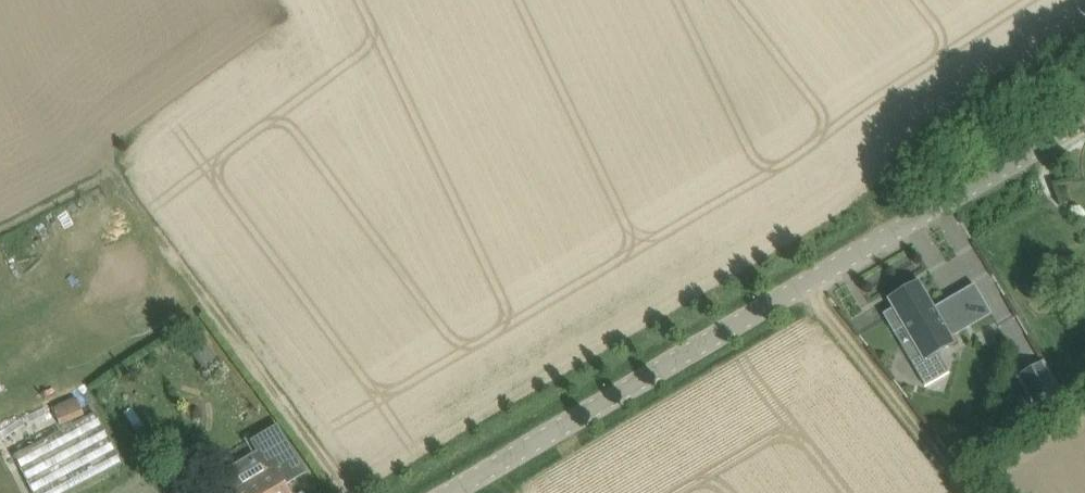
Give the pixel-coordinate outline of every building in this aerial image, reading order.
[(919,280),(918,281),(912,284),(887,299),(892,308),(883,314),(894,333),(904,328),(924,362),(956,343),(953,337),(992,314),(974,284),(935,307),(919,280)] [(201,335),(186,345),(206,373),(220,363),(201,335)] [(1039,415),(1066,398),(1044,362),(1017,377),(1039,415)] [(78,397),(54,407),(61,425),(85,415),(78,397)] [(236,492),(288,492),(283,486),(306,472),(277,424),(251,440),(256,451),(223,471),(236,492)]
